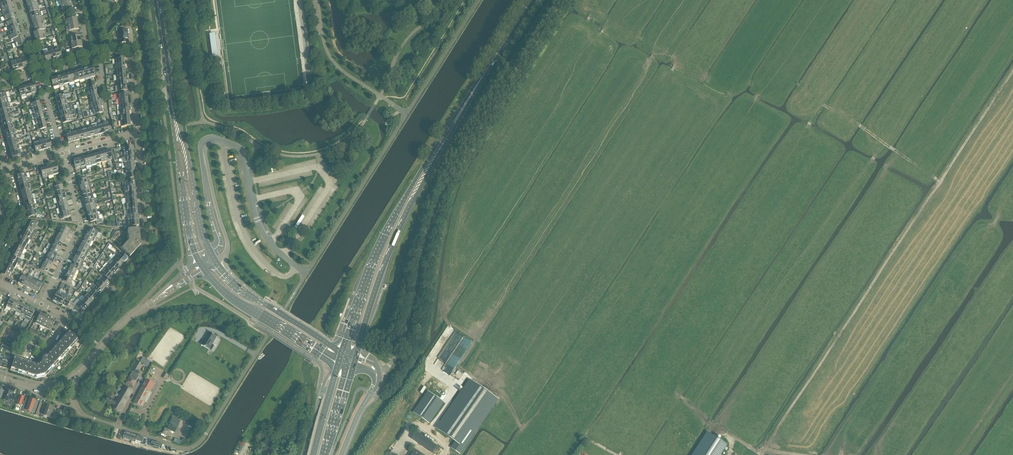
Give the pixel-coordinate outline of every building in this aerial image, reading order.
[(70,2),(61,6),(63,11),(61,12),(62,15),(72,11),(70,8),(73,7),(70,2)] [(66,21),(67,26),(78,24),(76,18),(74,19),(73,15),(63,17),(64,21),(66,21)] [(66,32),(66,35),(77,33),(76,30),(79,30),(78,24),(67,26),(68,31),(66,32)] [(123,30),(123,27),(116,27),(116,31),(117,31),(119,44),(127,43),(126,35),(127,35),(127,30),(123,30)] [(70,38),(71,44),(81,42),(80,36),(77,36),(77,33),(66,35),(67,39),(70,38)] [(213,58),(219,57),(215,33),(210,34),(213,58)] [(81,42),(71,44),(72,49),(69,49),(70,53),(80,51),(79,48),(82,48),(81,42)] [(58,46),(53,48),(56,59),(61,57),(58,46)] [(47,49),(48,51),(51,60),(56,59),(53,48),(47,49)] [(51,60),(48,51),(43,53),(45,62),(51,60)] [(26,57),(21,59),(24,68),(29,66),(26,57)] [(18,70),(16,60),(10,62),(13,71),(18,70)] [(92,67),(87,68),(90,77),(95,76),(92,67)] [(58,86),(56,77),(50,79),(53,88),(58,86)] [(34,84),(29,85),(31,94),(37,93),(34,84)] [(26,96),(23,87),(18,88),(21,97),(26,96)] [(58,108),(60,113),(71,110),(69,105),(67,105),(58,108)] [(60,113),(61,118),(70,116),(72,115),(71,110),(60,113)] [(91,125),(92,127),(94,136),(99,134),(97,125),(96,123),(91,125)] [(73,142),(71,132),(70,130),(65,132),(68,143),(73,142)] [(41,150),(38,141),(38,139),(32,141),(35,152),(41,150)] [(20,150),(10,153),(12,158),(23,155),(22,150),(20,150)] [(78,181),(80,186),(89,184),(88,178),(78,181)] [(52,188),(54,193),(63,191),(62,185),(52,188)] [(69,211),(59,214),(61,219),(70,217),(69,211)] [(98,215),(88,217),(90,223),(96,221),(96,224),(102,223),(101,220),(99,220),(98,215)] [(28,221),(25,226),(34,230),(38,222),(37,221),(29,220),(29,221),(28,221)] [(25,226),(23,231),(33,236),(36,231),(34,230),(25,226)] [(62,226),(60,231),(67,235),(69,230),(62,226)] [(89,228),(87,233),(96,237),(99,239),(101,234),(99,233),(101,230),(95,228),(94,230),(90,228),(89,228)] [(127,230),(128,241),(121,249),(129,257),(140,245),(139,229),(127,230)] [(55,235),(57,236),(64,240),(67,235),(60,231),(58,230),(55,235)] [(23,231),(21,235),(31,240),(33,236),(23,231)] [(87,233),(84,238),(91,241),(93,242),(96,237),(87,233)] [(31,240),(21,235),(18,240),(27,244),(29,246),(32,241),(31,240)] [(57,236),(55,241),(62,245),(64,240),(57,236)] [(84,238),(82,243),(89,246),(91,241),(84,238)] [(18,240),(16,245),(24,249),(27,244),(18,240)] [(51,243),(50,245),(59,249),(62,245),(55,241),(53,244),(51,243)] [(82,243),(79,247),(88,252),(91,247),(89,246),(82,243)] [(16,245),(13,250),(22,254),(24,249),(16,245)] [(50,245),(48,250),(57,254),(59,249),(50,245)] [(79,247),(77,252),(86,257),(88,252),(79,247)] [(13,250),(11,255),(19,259),(22,254),(13,250)] [(48,250),(46,255),(55,259),(57,254),(48,250)] [(77,252),(75,257),(84,262),(86,257),(77,252)] [(120,252),(116,256),(124,263),(128,259),(120,252)] [(11,255),(8,260),(17,264),(19,265),(22,260),(19,259),(11,255)] [(46,255),(43,260),(52,264),(55,259),(46,255)] [(116,256),(112,260),(120,268),(124,263),(116,256)] [(75,257),(72,262),(81,266),(84,262),(75,257)] [(8,260),(6,264),(14,269),(17,264),(8,260)] [(43,260),(41,264),(50,269),(52,264),(43,260)] [(112,260),(108,264),(116,272),(120,268),(112,260)] [(72,262),(70,267),(77,270),(79,271),(81,266),(72,262)] [(6,264),(4,269),(12,274),(14,269),(6,264)] [(50,269),(41,264),(38,269),(47,274),(50,269)] [(108,264),(104,269),(112,276),(116,272),(108,264)] [(70,267),(67,272),(74,275),(77,270),(70,267)] [(12,274),(4,269),(1,274),(9,279),(12,274)] [(112,276),(104,269),(100,273),(108,280),(112,276)] [(67,272),(65,276),(72,280),(74,275),(67,272)] [(18,283),(23,285),(27,277),(22,274),(18,283)] [(27,277),(23,285),(28,288),(33,278),(28,275),(27,277)] [(72,280),(65,276),(62,281),(70,285),(72,280)] [(102,277),(98,281),(105,288),(109,283),(102,277)] [(28,288),(33,290),(38,280),(33,278),(32,279),(28,288)] [(38,280),(33,290),(38,293),(43,282),(38,280)] [(98,281),(94,285),(102,292),(105,288),(98,281)] [(94,285),(91,289),(98,296),(102,292),(94,285)] [(91,289),(87,293),(94,300),(98,296),(91,289)] [(53,300),(62,305),(67,295),(58,291),(53,300)] [(87,293),(84,297),(91,304),(94,300),(87,293)] [(67,308),(67,307),(70,302),(72,298),(67,295),(62,305),(67,308)] [(84,297),(80,301),(87,307),(91,304),(84,297)] [(6,307),(11,309),(15,301),(10,298),(6,307)] [(11,309),(16,312),(20,303),(15,301),(11,309)] [(76,305),(83,311),(83,312),(87,307),(80,301),(76,305)] [(16,312),(21,314),(25,306),(20,303),(16,312)] [(75,305),(72,310),(81,314),(83,311),(76,305),(75,305)] [(21,314),(25,317),(30,308),(25,306),(21,314)] [(30,308),(25,317),(24,319),(29,321),(35,311),(30,308)] [(35,323),(40,326),(45,316),(40,313),(35,323)] [(40,326),(45,328),(50,318),(45,316),(40,326)] [(50,318),(45,328),(50,331),(55,321),(50,318)] [(41,360),(42,361),(39,365),(36,366),(14,359),(10,370),(36,379),(45,376),(78,341),(69,332),(47,357),(46,356),(45,356),(44,356),(44,357),(43,357),(42,358),(42,359),(42,360),(41,360)] [(212,350),(214,346),(212,345),(217,337),(209,332),(202,345),(201,345),(209,350),(210,350),(209,350),(210,349),(212,350)] [(0,367),(5,369),(6,368),(8,360),(3,358),(0,367)] [(141,362),(148,366),(150,362),(143,358),(141,362)] [(139,373),(135,371),(140,362),(138,361),(131,372),(138,376),(139,373)] [(150,392),(154,384),(146,380),(134,403),(142,407),(145,401),(144,401),(149,391),(150,392)] [(464,389),(436,428),(448,437),(456,442),(452,448),(460,454),(480,425),(498,399),(470,380),(465,387),(464,389)] [(125,386),(116,402),(109,397),(107,401),(113,405),(111,408),(120,413),(133,391),(125,386)] [(0,399),(2,399),(9,402),(8,404),(13,406),(17,396),(12,394),(12,393),(5,390),(5,391),(3,391),(0,399)] [(428,392),(414,413),(429,423),(443,402),(428,392)] [(26,410),(29,411),(29,412),(31,413),(31,412),(34,413),(34,414),(39,416),(40,413),(42,407),(41,406),(42,404),(38,402),(37,404),(34,403),(35,401),(31,399),(26,398),(22,411),(25,412),(26,410)] [(40,417),(42,418),(43,416),(48,417),(50,418),(51,417),(52,417),(53,417),(54,416),(55,414),(52,413),(54,408),(51,407),(47,405),(44,404),(42,409),(40,417)] [(168,428),(175,432),(181,421),(173,417),(168,428)] [(125,432),(123,438),(131,441),(134,434),(125,432)] [(727,445),(707,432),(692,454),(720,454),(727,445)] [(134,434),(131,441),(135,442),(136,440),(143,443),(144,438),(134,434)] [(270,438),(266,445),(266,444),(263,450),(267,452),(271,445),(272,445),(275,441),(272,440),(272,439),(270,438)] [(152,441),(149,440),(150,446),(153,447),(154,446),(155,446),(155,447),(160,449),(160,448),(162,449),(163,445),(153,441),(152,441)]
